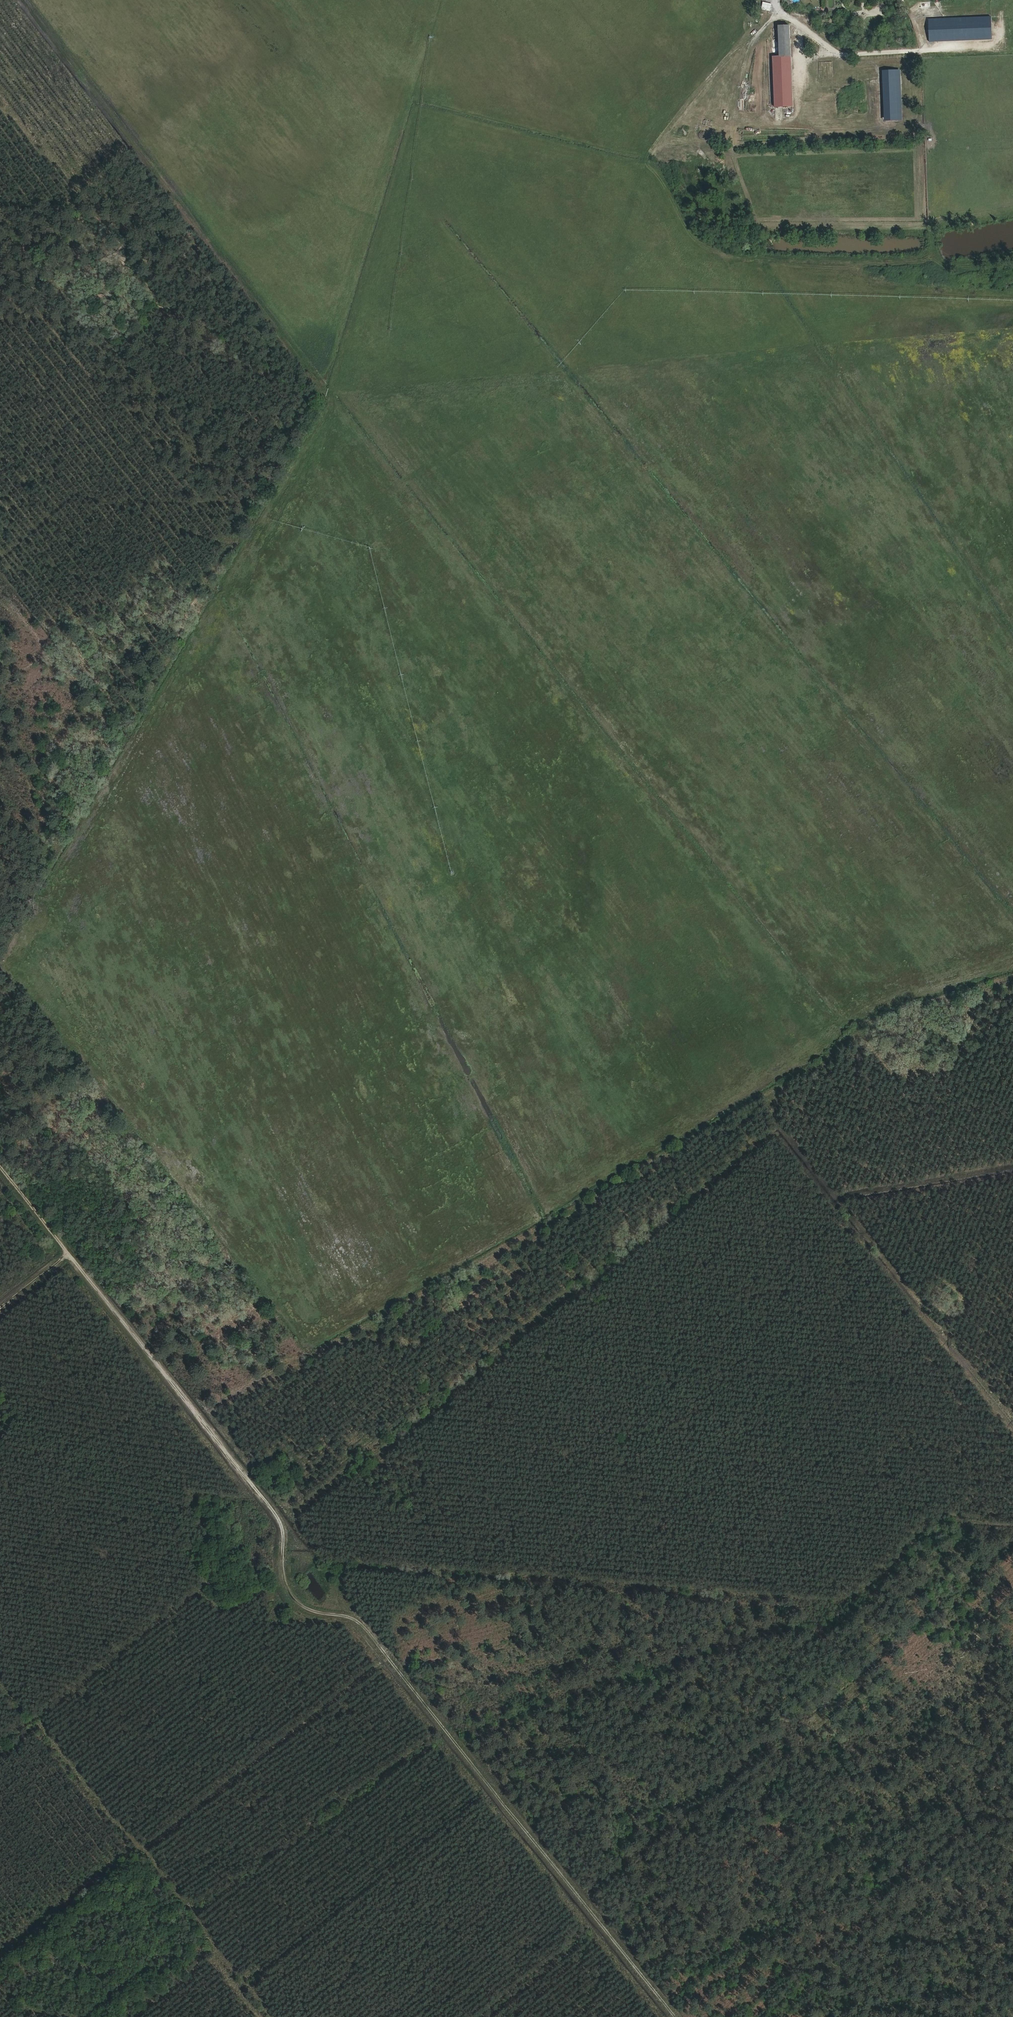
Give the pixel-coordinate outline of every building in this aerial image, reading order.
[(853,16),(855,24),(879,20),(878,12),(853,16)] [(993,19),(938,22),(939,45),(994,42),(993,19)] [(778,28),(780,59),(793,58),(791,27),(778,28)] [(905,41),(911,39),(906,29),(901,32),(905,41)] [(793,58),(780,59),(775,60),(778,107),(789,106),(789,114),(797,113),(793,58)] [(901,75),(880,76),(880,126),(902,125),(901,75)]
